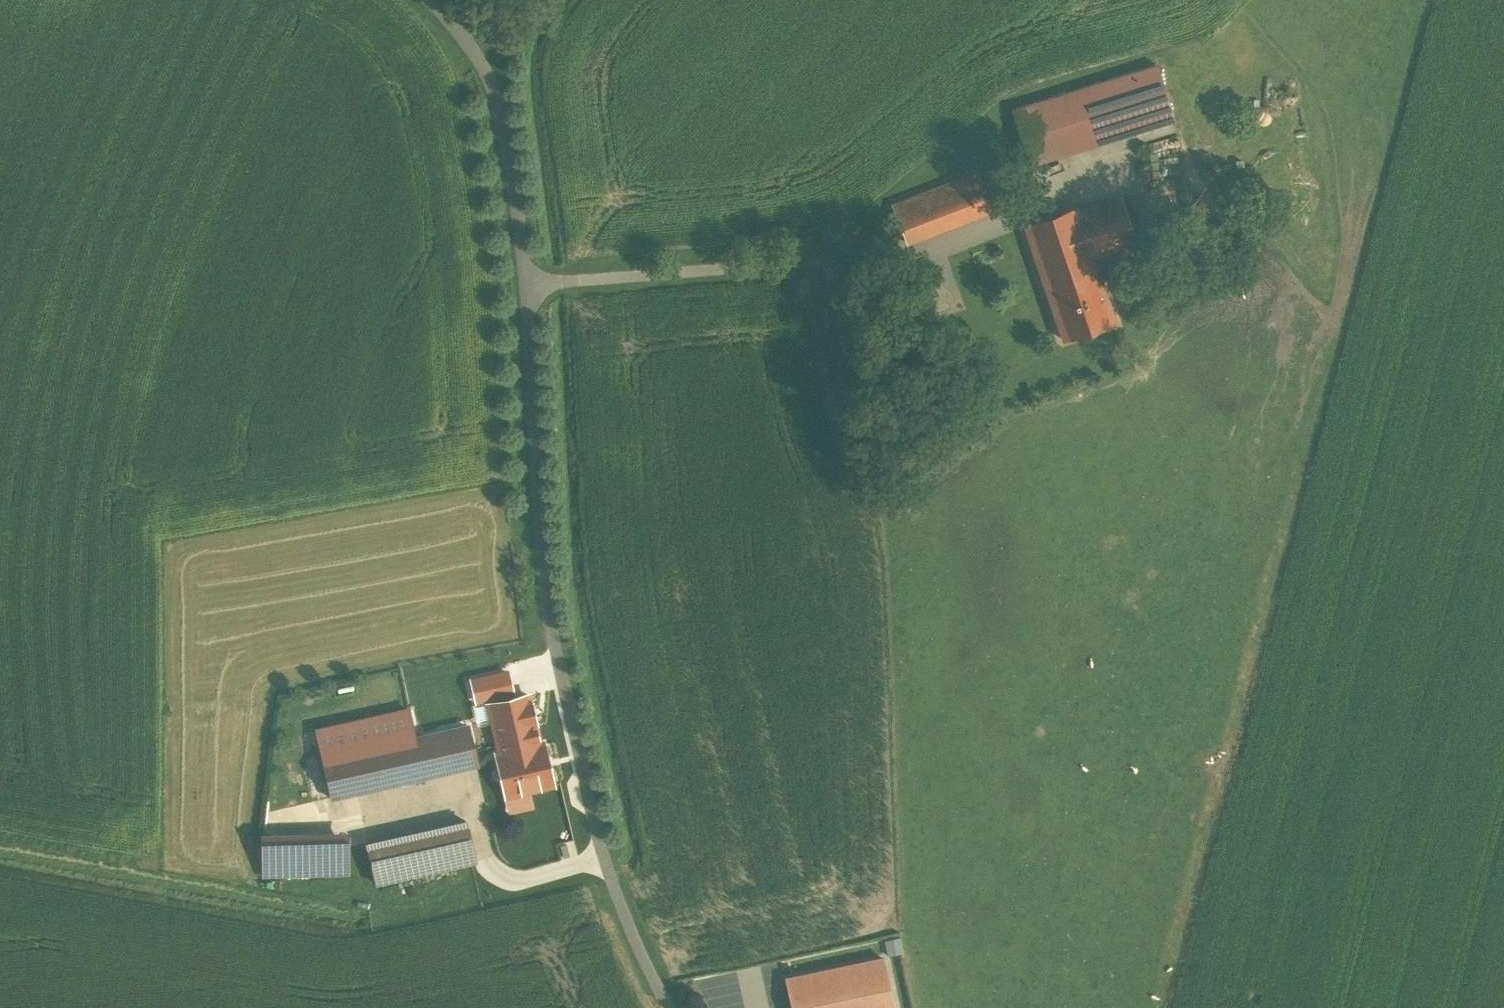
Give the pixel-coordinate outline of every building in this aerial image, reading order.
[(1177,125),(1156,63),(1008,108),(1024,168),(1177,125)] [(994,163),(888,204),(904,249),(1011,208),(994,163)] [(1028,228),(1044,277),(1093,261),(1138,246),(1121,197),(1028,228)] [(1114,324),(1093,261),(1044,277),(1065,340),(1114,324)] [(378,717),(316,731),(331,797),(489,761),(482,733),(470,736),(468,727),(416,738),(400,667),(368,674),(378,717)] [(515,702),(477,711),(482,733),(489,761),(495,787),(533,778),(515,702)] [(467,825),(367,848),(376,888),(477,866),(467,825)] [(347,833),(261,836),(263,882),(349,879),(347,833)] [(899,937),(885,941),(888,955),(903,952),(899,937)] [(786,980),(792,1007),(894,1007),(883,959),(786,980)]
